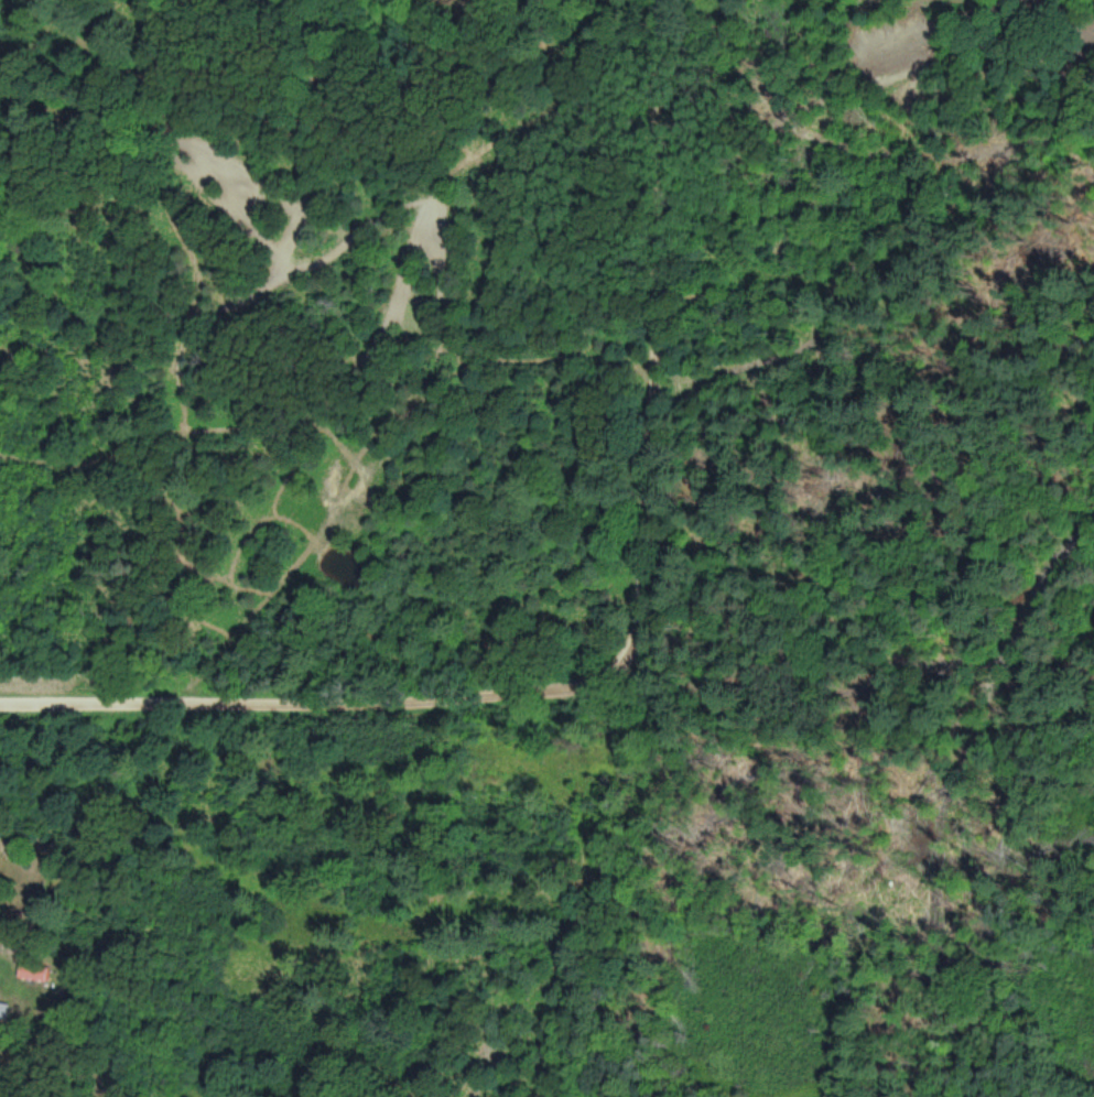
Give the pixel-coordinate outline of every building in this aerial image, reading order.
[(49,983),(50,967),(23,964),(21,979),(49,983)] [(0,1003),(0,1020),(5,1022),(10,1006),(0,1003)]
